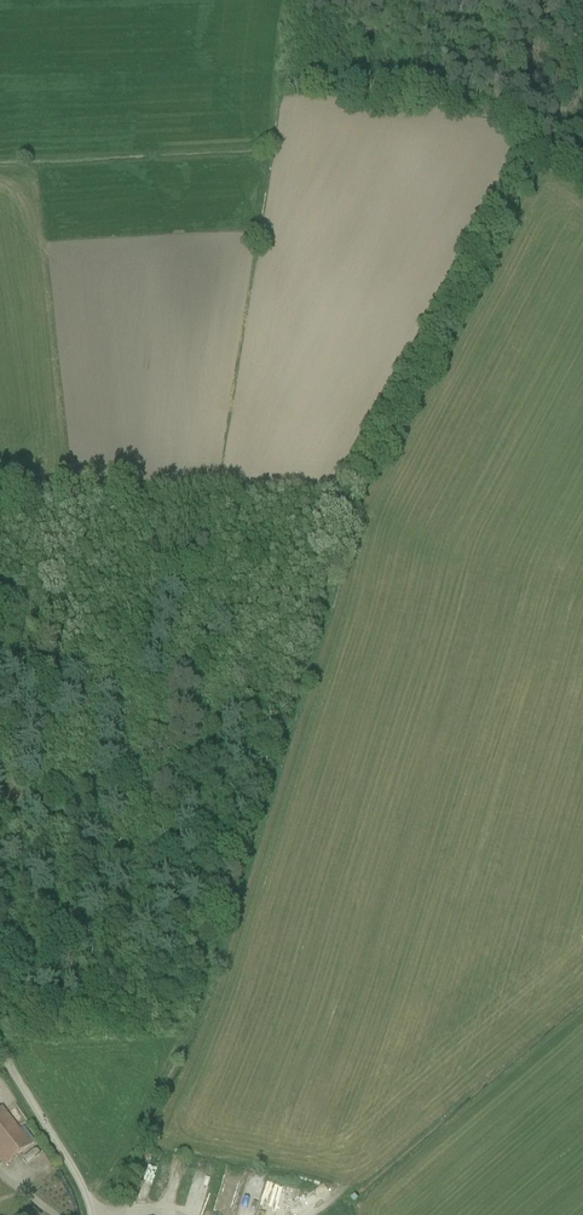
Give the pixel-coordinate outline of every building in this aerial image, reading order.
[(3,1104),(0,1107),(0,1163),(3,1168),(33,1146),(3,1104)] [(17,1172),(35,1162),(31,1155),(13,1165),(17,1172)]
